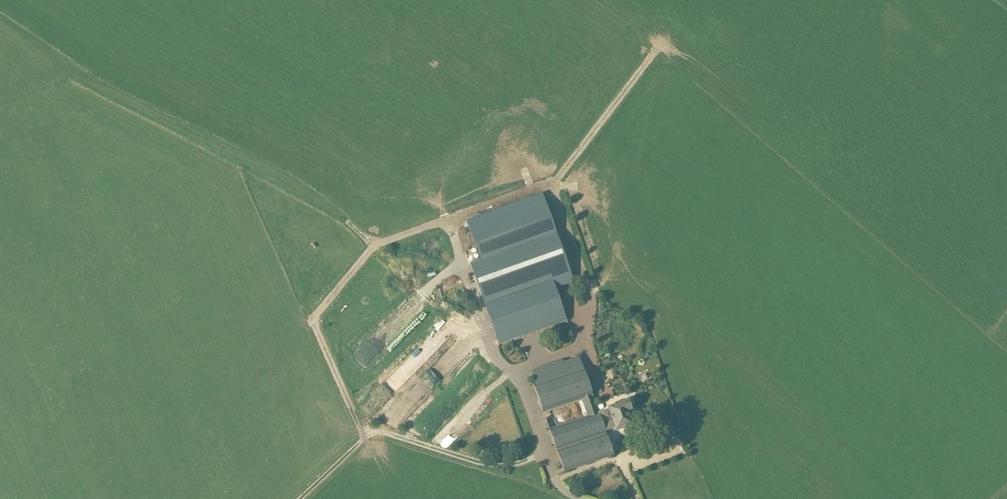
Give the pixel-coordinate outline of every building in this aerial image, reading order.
[(573,282),(542,196),(468,222),(481,260),(471,264),(499,344),(566,321),(555,289),(573,282)] [(598,413),(599,413),(579,357),(561,363),(560,361),(531,370),(536,386),(534,386),(564,472),(615,455),(606,431),(600,415),(599,415),(598,413)] [(600,415),(606,431),(615,428),(616,430),(632,425),(630,417),(634,416),(632,410),(628,401),(608,408),(608,410),(599,413),(598,413),(599,415),(600,415)]
